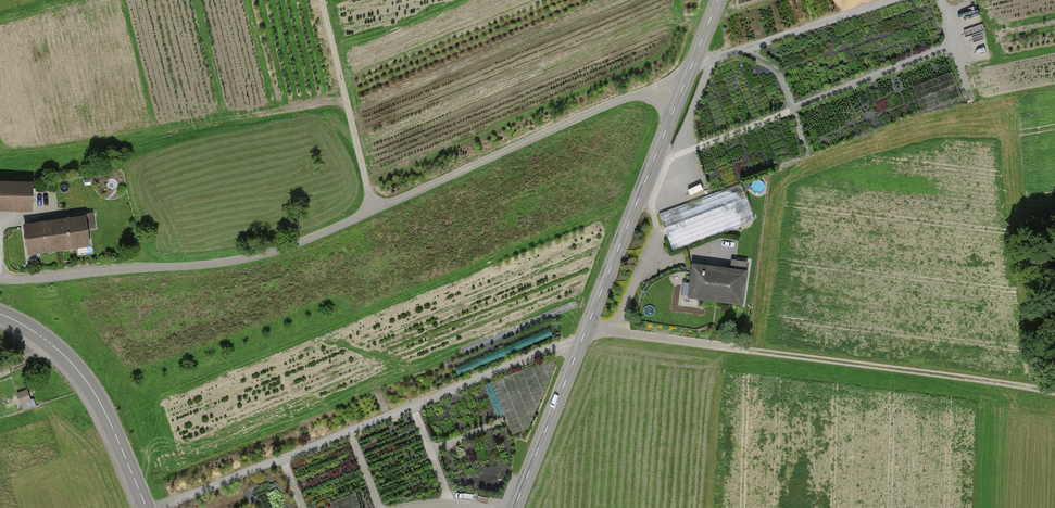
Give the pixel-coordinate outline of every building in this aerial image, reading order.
[(757,222),(743,186),(661,217),(674,252),(757,222)] [(0,187),(0,209),(31,209),(31,187),(0,187)] [(83,220),(22,229),(26,256),(87,247),(83,220)] [(747,273),(692,266),(688,299),(742,306),(747,273)] [(508,377),(486,386),(498,414),(505,411),(514,432),(529,426),(523,410),(521,411),(508,377)] [(18,391),(25,409),(37,405),(30,387),(18,391)]
